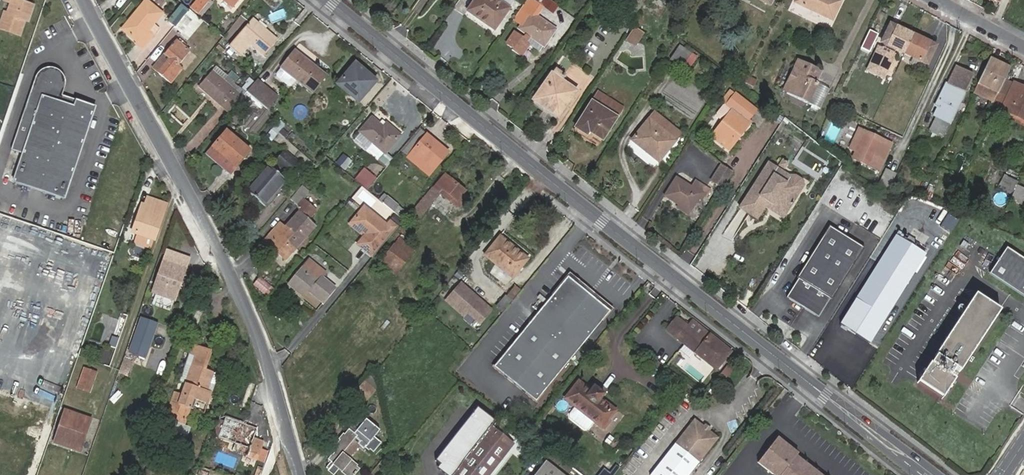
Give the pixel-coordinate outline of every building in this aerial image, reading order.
[(14,1),(10,13),(6,12),(1,28),(21,35),(27,19),(31,20),(36,5),(21,0),(11,0),(14,1)] [(153,22),(161,13),(145,0),(144,0),(121,28),(136,41),(135,43),(141,47),(150,35),(146,31),(153,22)] [(191,7),(197,13),(208,0),(197,0),(191,7)] [(509,7),(501,2),(499,0),(476,0),(468,11),(494,29),(509,7)] [(534,0),(527,0),(513,19),(522,26),(532,12),(538,16),(544,7),(534,0)] [(544,7),(554,14),(559,7),(549,0),(534,0),(544,7)] [(842,1),(840,0),(797,0),(796,2),(833,20),(842,1)] [(170,17),(176,22),(185,10),(179,5),(170,17)] [(199,20),(187,11),(174,27),(180,33),(189,22),(195,26),(199,20)] [(556,29),(538,16),(532,12),(522,26),(520,29),(527,33),(524,38),(517,33),(509,45),(514,49),(513,50),(521,56),(529,45),(526,43),(531,37),(544,45),(556,29)] [(228,46),(239,56),(249,44),(262,54),(276,38),(251,18),(228,46)] [(157,25),(153,22),(146,31),(150,35),(157,25)] [(892,24),(883,43),(904,53),(913,34),(892,24)] [(632,31),(626,39),(635,46),(641,37),(632,31)] [(912,57),(926,64),(935,45),(913,34),(904,53),(912,57)] [(189,50),(175,39),(163,54),(152,67),(170,82),(182,68),(178,64),(189,50)] [(685,62),(691,52),(680,45),(671,59),(682,67),(685,62)] [(222,54),(233,63),(239,56),(228,46),(222,54)] [(311,92),(325,75),(294,51),(281,67),(311,92)] [(698,58),(691,52),(685,62),(692,67),(698,58)] [(585,53),(580,60),(587,64),(592,58),(585,53)] [(926,64),(912,57),(909,64),(923,71),(926,64)] [(1010,68),(990,58),(978,83),(998,93),(1010,68)] [(798,59),(786,82),(790,84),(786,91),(807,102),(823,72),(798,59)] [(354,63),(336,83),(357,101),(374,81),(354,63)] [(226,75),(215,66),(211,70),(223,79),(226,75)] [(948,84),(946,83),(935,105),(938,107),(934,115),(935,116),(928,131),(941,138),(973,75),(957,67),(948,84)] [(198,86),(227,112),(242,94),(223,79),(211,70),(198,86)] [(536,100),(557,115),(558,116),(576,91),(552,73),(534,98),(536,100)] [(22,160),(12,189),(62,206),(94,114),(75,107),(72,113),(59,108),(64,95),(65,90),(64,87),(63,83),(61,80),(56,77),(54,76),(52,75),(49,75),(46,75),(42,76),(40,78),(37,81),(35,83),(10,156),(22,160)] [(757,81),(745,75),(742,82),(754,88),(757,81)] [(245,91),(266,109),(275,96),(255,79),(245,91)] [(1023,120),(1023,88),(1014,84),(1002,109),(1023,120)] [(597,93),(592,101),(617,117),(622,109),(597,93)] [(738,135),(741,137),(751,123),(748,121),(756,110),(736,94),(727,105),(729,106),(735,110),(725,124),(714,138),(727,149),(738,135)] [(554,119),(557,115),(536,100),(533,104),(554,119)] [(589,132),(602,140),(617,117),(592,101),(575,127),(587,135),(589,132)] [(735,110),(729,106),(720,117),(721,120),(725,124),(735,110)] [(654,112),(632,139),(658,161),(675,140),(661,129),(666,123),(654,112)] [(783,119),(778,115),(774,121),(780,124),(783,119)] [(381,126),(370,116),(359,131),(371,141),(384,152),(398,134),(384,123),(381,126)] [(279,118),(265,134),(272,140),(286,124),(279,118)] [(661,129),(675,140),(680,134),(666,123),(661,129)] [(600,144),(602,140),(589,132),(587,135),(575,127),(573,130),(588,140),(590,138),(600,144)] [(412,151),(425,133),(420,129),(402,152),(429,174),(433,168),(412,151)] [(226,160),(235,167),(249,151),(226,131),(207,153),(221,165),(226,160)] [(864,132),(854,152),(861,155),(858,161),(884,173),(897,146),(886,141),(884,145),(877,142),(878,139),(864,132)] [(447,151),(425,133),(412,151),(433,168),(447,151)] [(731,151),(741,137),(738,135),(727,149),(731,151)] [(384,152),(371,141),(364,150),(376,160),(384,152)] [(272,166),(286,175),(297,159),(283,149),(272,166)] [(230,173),(235,167),(226,160),(221,165),(230,173)] [(769,162),(765,168),(786,181),(790,175),(769,162)] [(285,180),(266,164),(245,188),(264,205),(285,180)] [(733,173),(722,165),(715,177),(726,185),(733,173)] [(374,177),(363,168),(354,179),(364,188),(374,177)] [(765,168),(743,204),(755,212),(766,195),(776,201),(774,205),(787,213),(805,184),(802,179),(796,175),(790,175),(786,181),(765,168)] [(403,222),(373,259),(393,276),(415,248),(406,241),(412,232),(410,229),(439,194),(453,205),(460,206),(466,197),(461,193),(463,191),(445,175),(404,224),(403,222)] [(1016,182),(1004,175),(999,186),(1012,192),(1016,182)] [(703,193),(706,195),(708,196),(712,189),(696,179),(692,186),(677,176),(665,194),(684,206),(691,211),(698,201),(703,193)] [(308,191),(300,184),(273,217),(275,219),(280,213),(283,215),(294,201),(297,204),(308,191)] [(1017,185),(1011,197),(1023,203),(1023,202),(1023,188),(1017,185)] [(375,205),(397,219),(404,208),(383,193),(375,205)] [(755,212),(743,204),(740,207),(759,219),(767,206),(784,218),(787,213),(774,205),(776,201),(766,195),(755,212)] [(131,233),(154,240),(166,203),(146,197),(143,206),(140,216),(135,214),(129,232),(131,233)] [(311,218),(318,209),(304,198),(297,206),(311,218)] [(140,216),(143,206),(138,205),(135,214),(140,216)] [(691,211),(684,206),(681,209),(689,214),(691,211)] [(371,258),(381,244),(395,228),(386,223),(383,226),(360,208),(347,224),(363,237),(356,246),(371,258)] [(452,214),(447,211),(431,230),(436,234),(452,214)] [(280,222),(278,224),(286,231),(282,237),(295,247),(313,226),(296,212),(284,225),(280,222)] [(278,224),(260,245),(264,248),(267,245),(285,259),(295,247),(282,237),(286,231),(278,224)] [(698,237),(704,241),(713,228),(707,224),(698,237)] [(830,225),(786,296),(819,319),(864,247),(830,225)] [(154,240),(131,233),(128,242),(150,249),(154,240)] [(512,278),(528,259),(497,235),(483,254),(512,278)] [(895,236),(871,275),(900,293),(925,256),(895,236)] [(1006,247),(989,273),(1023,296),(1023,259),(1006,247)] [(186,264),(164,257),(153,292),(174,298),(186,264)] [(307,289),(323,302),(335,287),(320,276),(323,272),(307,260),(288,283),(302,295),(307,289)] [(900,293),(871,275),(840,324),(869,344),(900,293)] [(252,283),(266,297),(274,290),(260,276),(252,283)] [(564,279),(493,363),(534,399),(606,314),(564,279)] [(460,281),(445,299),(463,314),(466,310),(479,321),(491,307),(460,281)] [(512,298),(520,289),(515,286),(508,294),(512,298)] [(959,372),(999,310),(975,294),(935,355),(936,356),(931,363),(930,363),(918,382),(942,398),(954,379),(950,376),(955,368),(959,372)] [(505,299),(497,309),(501,312),(508,303),(505,299)] [(158,320),(142,315),(129,349),(145,354),(158,320)] [(731,351),(692,321),(687,326),(677,318),(667,331),(716,368),(731,351)] [(177,393),(163,430),(173,434),(178,422),(184,425),(194,401),(208,406),(213,394),(207,392),(213,377),(208,374),(214,356),(194,348),(190,358),(195,360),(183,395),(177,393)] [(118,373),(128,376),(132,361),(122,358),(118,373)] [(190,358),(177,393),(183,395),(195,360),(190,358)] [(93,374),(81,370),(75,388),(88,392),(93,374)] [(221,379),(213,377),(207,392),(213,394),(215,395),(221,379)] [(612,418),(617,409),(605,402),(608,400),(596,391),(593,394),(579,385),(569,402),(582,411),(602,424),(612,431),(618,422),(612,418)] [(624,413),(617,409),(612,418),(618,422),(624,413)] [(602,424),(582,411),(575,421),(576,425),(592,435),(596,434),(602,424)] [(91,422),(65,412),(54,442),(80,452),(91,422)] [(357,414),(352,421),(358,427),(353,433),(348,430),(331,451),(336,454),(333,457),(331,455),(328,460),(330,461),(326,467),(334,474),(340,468),(344,471),(343,474),(344,474),(354,474),(358,469),(356,467),(357,465),(353,461),(351,464),(342,456),(356,437),(360,441),(357,445),(363,449),(364,448),(368,451),(370,449),(373,452),(380,442),(373,437),(378,431),(357,414)] [(255,432),(226,420),(218,441),(235,447),(247,452),(245,459),(256,463),(261,446),(260,442),(252,440),(255,432)] [(720,441),(697,421),(651,474),(691,474),(720,441)] [(178,422),(173,434),(188,439),(193,427),(184,425),(178,422)] [(513,445),(490,427),(453,474),(489,474),(513,445)] [(761,466),(772,474),(818,474),(799,460),(801,458),(781,442),(761,466)] [(247,452),(235,447),(232,454),(245,459),(247,452)] [(546,461),(535,474),(564,474),(546,461)]
